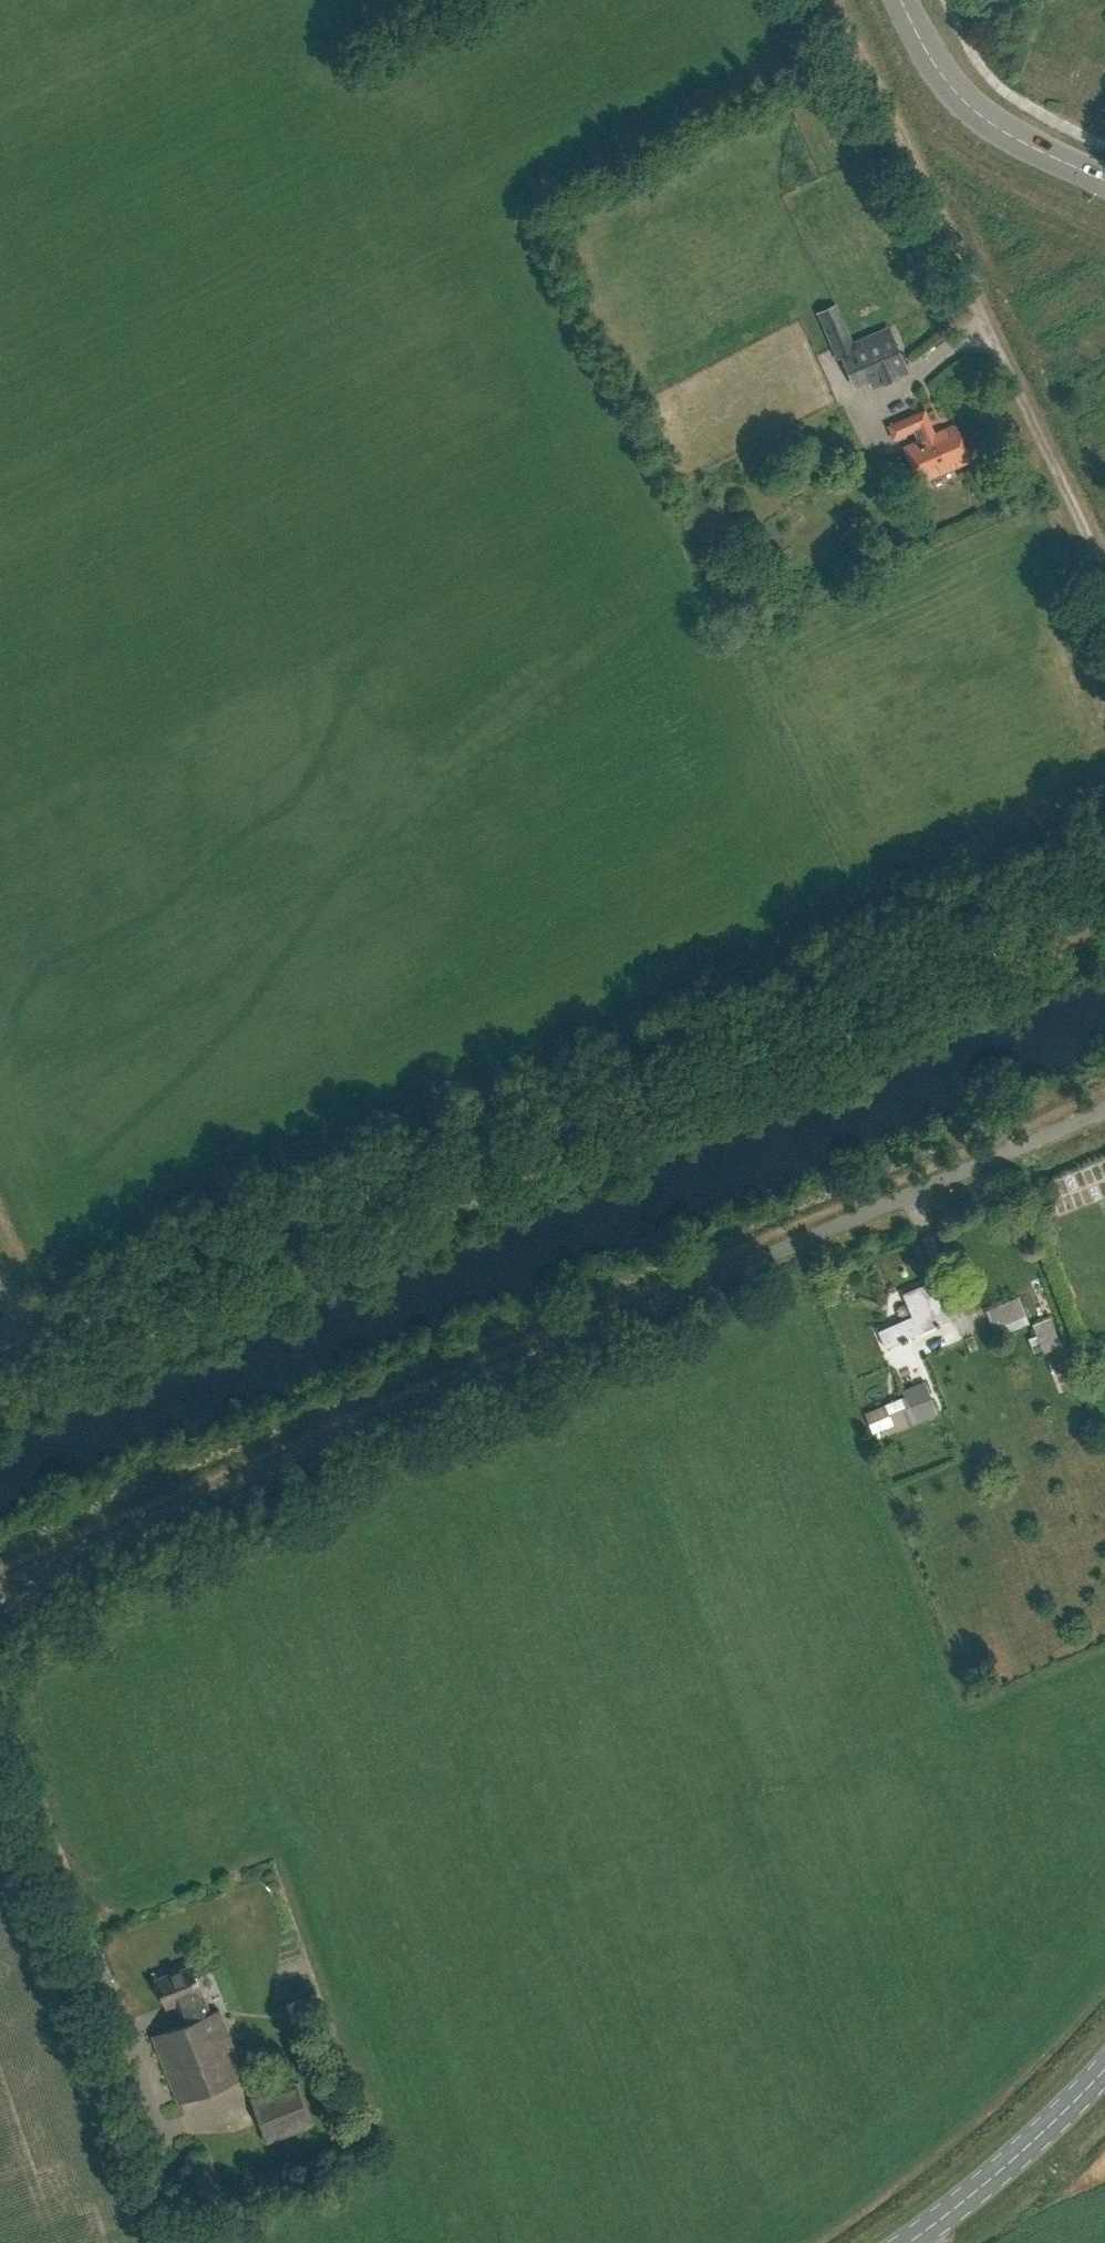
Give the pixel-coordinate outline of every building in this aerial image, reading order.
[(837,358),(842,356),(856,350),(836,305),(818,313),(837,358)] [(907,366),(893,333),(856,350),(870,382),(907,366)] [(926,408),(891,424),(897,438),(914,430),(919,442),(905,448),(921,484),(972,461),(956,426),(938,434),(926,408)] [(912,1316),(883,1329),(890,1345),(950,1319),(933,1280),(903,1293),(912,1316)] [(1030,1323),(1019,1296),(986,1309),(997,1336),(1030,1323)] [(1045,1352),(1062,1345),(1051,1317),(1046,1319),(1034,1324),(1045,1352)] [(939,1414),(925,1380),(902,1390),(904,1396),(865,1412),(873,1433),(894,1424),(897,1431),(899,1430),(917,1422),(939,1414)] [(167,2006),(175,2003),(183,2024),(153,2036),(180,2104),(246,2078),(220,2010),(210,2014),(202,1993),(192,1967),(157,1980),(167,2006)] [(281,2016),(295,2012),(288,1992),(275,1997),(281,2016)] [(312,2126),(295,2079),(250,2097),(266,2142),(312,2126)]
